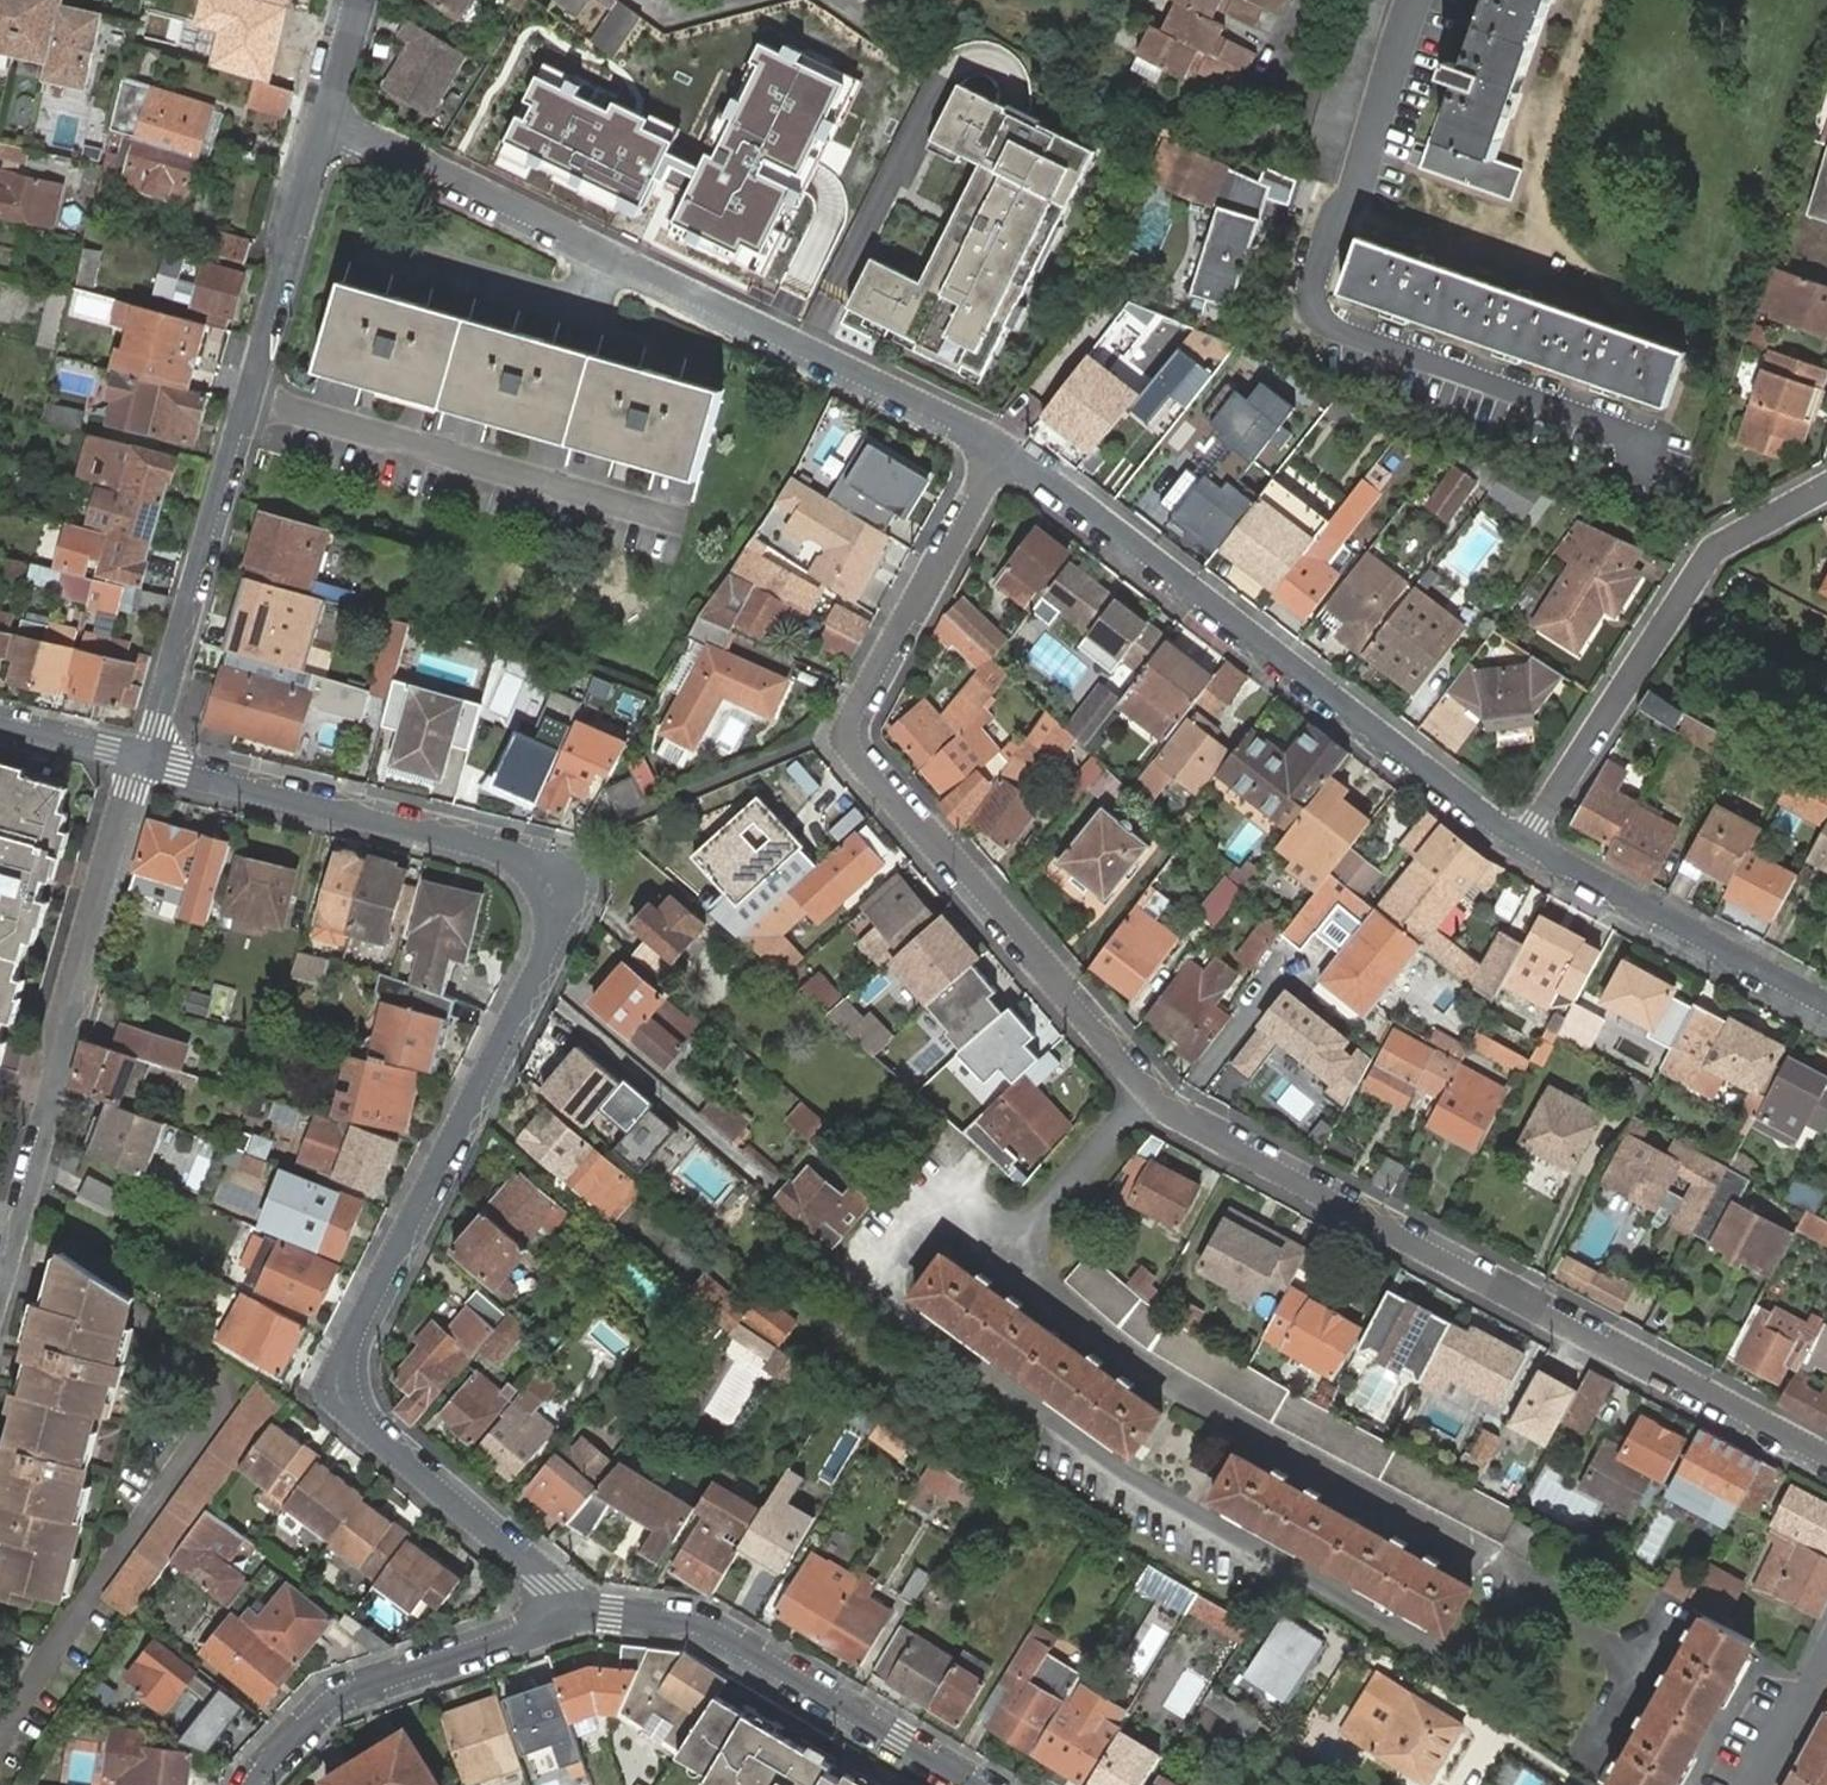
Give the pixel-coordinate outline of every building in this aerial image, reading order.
[(11,55),(49,64),(45,82),(85,91),(102,15),(62,6),(63,0),(0,0),(0,53),(11,55)] [(194,24),(219,30),(210,65),(259,77),(268,79),(287,4),(271,0),(200,0),(194,24)] [(458,20),(472,0),(429,0),(458,20)] [(577,13),(587,0),(559,0),(577,13)] [(615,57),(642,17),(619,0),(597,0),(614,13),(594,43),(615,57)] [(1176,1),(1212,19),(1217,8),(1219,4),(1227,8),(1225,12),(1254,26),(1263,6),(1250,0),(1174,0),(1176,1)] [(1263,6),(1277,13),(1284,0),(1250,0),(1263,6)] [(1480,32),(1474,49),(1467,68),(1451,62),(1444,78),(1461,85),(1455,102),(1451,113),(1441,109),(1420,168),(1511,200),(1523,169),(1496,159),(1536,45),(1552,0),(1492,0),(1480,32)] [(1236,66),(1247,71),(1256,52),(1227,38),(1225,42),(1217,39),(1219,34),(1224,24),(1212,19),(1176,1),(1162,31),(1236,66)] [(412,44),(385,89),(429,114),(465,53),(415,23),(405,40),(412,44)] [(1162,31),(1151,26),(1137,55),(1162,67),(1185,78),(1190,68),(1192,64),(1199,68),(1198,72),(1226,86),(1236,66),(1162,31)] [(1225,42),(1227,38),(1219,34),(1217,39),(1225,42)] [(704,152),(542,74),(509,142),(762,264),(807,173),(852,79),(761,35),(704,152)] [(1162,67),(1137,55),(1132,66),(1157,78),(1162,67)] [(1192,64),(1190,68),(1198,72),(1199,68),(1192,64)] [(287,116),(294,91),(268,79),(259,77),(251,104),(287,116)] [(211,106),(123,79),(112,129),(113,129),(196,153),(211,106)] [(843,323),(886,344),(890,337),(980,381),(1009,322),(1016,325),(1026,304),(1020,302),(1036,270),(1043,270),(1065,225),(1059,222),(1095,151),(1011,108),(962,84),(932,144),(957,156),(961,149),(986,161),(925,283),(875,259),(843,323)] [(182,201),(196,153),(113,129),(93,207),(107,211),(119,164),(130,168),(125,184),(182,201)] [(30,147),(0,141),(0,158),(6,159),(22,163),(27,164),(30,147)] [(1270,185),(1165,142),(1157,161),(1176,170),(1168,189),(1192,198),(1193,196),(1218,206),(1216,216),(1218,217),(1197,286),(1194,284),(1191,293),(1233,306),(1270,185)] [(20,172),(22,163),(6,159),(3,168),(20,172)] [(1810,217),(1826,222),(1826,162),(1810,217)] [(3,168),(0,183),(0,214),(32,221),(53,226),(62,186),(40,181),(19,176),(20,172),(3,168)] [(1218,217),(1216,216),(1194,284),(1197,286),(1218,217)] [(222,234),(216,256),(246,264),(252,242),(222,234)] [(1421,260),(1360,238),(1341,293),(1668,407),(1686,353),(1617,328),(1555,307),(1519,294),(1457,273),(1421,260)] [(93,284),(100,253),(84,250),(78,281),(93,284)] [(186,295),(180,314),(193,318),(193,319),(226,328),(230,315),(233,316),(245,274),(205,263),(195,298),(186,295)] [(1768,268),(1757,304),(1774,311),(1773,316),(1826,335),(1826,333),(1826,287),(1768,268)] [(384,303),(341,290),(320,362),(365,376),(405,387),(447,399),(491,412),(531,424),(575,436),(617,448),(657,460),(701,472),(722,400),(678,388),(670,385),(673,376),(647,369),(645,378),(637,376),(595,364),(552,350),(543,349),(546,340),(521,332),(519,342),(512,339),(468,327),(426,315),(417,312),(420,303),(395,297),(392,305),(384,303)] [(68,295),(50,291),(38,345),(57,348),(68,295)] [(138,304),(118,299),(98,367),(118,372),(138,304)] [(1139,338),(1159,313),(1130,301),(1111,326),(1139,338)] [(138,304),(118,372),(142,377),(189,389),(208,324),(138,304)] [(1224,361),(1238,345),(1196,328),(1130,407),(1150,424),(1180,386),(1195,398),(1214,375),(1202,366),(1213,352),(1224,361)] [(1770,351),(1768,355),(1753,403),(1738,446),(1767,456),(1773,437),(1790,442),(1804,447),(1813,420),(1806,418),(1815,390),(1822,392),(1826,378),(1826,370),(1770,351)] [(1102,369),(1091,384),(1114,402),(1126,387),(1102,369)] [(1044,413),(1092,451),(1126,411),(1114,402),(1091,384),(1075,372),(1044,413)] [(1175,515),(1218,548),(1240,520),(1215,501),(1235,477),(1239,480),(1295,409),(1272,390),(1259,407),(1228,384),(1203,417),(1234,440),(1197,487),(1175,515)] [(134,429),(130,443),(155,449),(159,434),(187,441),(193,419),(200,421),(206,396),(161,385),(153,414),(151,423),(143,420),(141,430),(134,429)] [(1813,420),(1822,392),(1815,390),(1806,418),(1813,420)] [(79,431),(83,412),(46,403),(41,423),(79,431)] [(145,412),(143,420),(151,423),(153,414),(145,412)] [(193,419),(187,441),(194,443),(200,421),(193,419)] [(113,471),(126,475),(134,447),(134,445),(130,443),(90,435),(79,478),(122,489),(123,486),(110,483),(113,471)] [(1773,437),(1767,456),(1783,461),(1790,442),(1773,437)] [(123,486),(122,489),(162,500),(168,482),(170,482),(177,459),(134,447),(126,475),(113,471),(110,483),(123,486)] [(927,478),(874,447),(851,486),(841,480),(829,500),(884,533),(896,513),(904,517),(927,478)] [(1458,447),(1421,500),(1448,519),(1484,467),(1458,447)] [(1520,519),(1546,486),(1507,468),(1488,493),(1520,519)] [(828,498),(793,477),(777,501),(799,513),(785,539),(803,548),(815,539),(827,546),(828,556),(821,557),(810,574),(856,603),(891,537),(884,533),(829,500),(828,498)] [(1329,523),(1273,479),(1248,511),(1240,520),(1221,545),(1262,577),(1259,582),(1274,594),(1315,542),(1329,523)] [(1380,494),(1363,480),(1329,523),(1315,542),(1274,594),(1273,596),(1306,620),(1339,577),(1325,565),(1343,542),(1380,494)] [(162,500),(122,489),(115,516),(102,512),(98,524),(111,528),(151,539),(162,500)] [(263,515),(245,575),(314,596),(333,601),(353,607),(357,596),(336,589),(314,584),(329,534),(263,515)] [(1628,568),(1640,548),(1577,519),(1569,531),(1589,545),(1577,565),(1538,625),(1576,650),(1604,606),(1614,613),(1639,574),(1628,568)] [(110,533),(97,529),(94,541),(106,545),(98,573),(142,585),(148,561),(145,560),(151,539),(111,528),(110,533)] [(1044,597),(1051,588),(1046,584),(1070,553),(1038,529),(1003,575),(1039,603),(1044,597)] [(1554,550),(1577,565),(1589,545),(1569,531),(1554,550)] [(767,546),(754,538),(731,572),(800,609),(808,614),(821,591),(759,557),(767,546)] [(1358,554),(1343,542),(1325,565),(1339,577),(1358,554)] [(1409,586),(1367,553),(1327,605),(1351,623),(1340,636),(1364,654),(1365,653),(1394,614),(1390,611),(1409,586)] [(1167,642),(1068,566),(1051,588),(1044,597),(1097,637),(1088,649),(1116,671),(1125,659),(1144,673),(1167,642)] [(93,578),(63,571),(57,593),(88,600),(93,578)] [(789,604),(731,572),(700,617),(713,623),(731,631),(736,622),(769,640),(789,604)] [(245,575),(224,648),(230,650),(293,668),(314,596),(245,575)] [(125,584),(93,578),(88,600),(88,601),(119,609),(125,584)] [(138,588),(125,584),(119,609),(132,612),(134,605),(138,588)] [(169,595),(138,588),(134,605),(164,612),(169,595)] [(1394,614),(1365,653),(1414,691),(1463,627),(1414,589),(1394,614)] [(993,658),(995,660),(1009,642),(963,599),(948,615),(993,658)] [(861,643),(871,625),(839,607),(828,625),(861,643)] [(0,612),(0,653),(5,654),(14,616),(0,612)] [(945,613),(937,628),(982,669),(983,668),(993,658),(948,615),(945,613)] [(713,623),(700,617),(689,637),(709,648),(663,732),(694,749),(727,688),(750,698),(747,705),(771,716),(786,682),(724,654),(734,632),(713,623)] [(391,697),(410,624),(391,618),(371,691),(391,697)] [(35,685),(50,625),(27,620),(25,626),(21,625),(14,657),(18,658),(13,680),(35,685)] [(76,632),(50,625),(35,685),(57,691),(62,668),(67,670),(76,632)] [(852,661),(861,643),(828,625),(818,643),(852,661)] [(111,639),(112,637),(94,633),(93,635),(84,634),(75,672),(80,672),(75,694),(97,699),(111,639)] [(1170,638),(1167,642),(1214,679),(1218,674),(1170,638)] [(128,643),(111,639),(97,699),(136,709),(152,656),(126,650),(128,643)] [(1120,702),(1167,739),(1198,698),(1208,686),(1214,679),(1167,642),(1144,673),(1121,702),(1120,702)] [(293,668),(230,650),(208,725),(236,732),(294,749),(311,693),(309,693),(314,674),(293,668)] [(1468,662),(1446,692),(1482,719),(1486,723),(1531,718),(1564,676),(1534,656),(1525,669),(1508,670),(1505,666),(1487,668),(1483,674),(1468,662)] [(955,739),(972,721),(981,709),(994,694),(998,689),(1010,675),(995,660),(993,658),(983,668),(985,669),(976,680),(942,720),(924,700),(911,711),(912,712),(892,729),(924,766),(955,739)] [(1248,676),(1228,660),(1218,674),(1214,679),(1208,686),(1225,700),(1227,702),(1248,676)] [(614,684),(596,676),(590,691),(608,699),(614,684)] [(1225,700),(1208,686),(1198,698),(1216,712),(1225,700)] [(1103,687),(1069,730),(1086,746),(1120,702),(1121,702),(1103,687)] [(393,765),(441,778),(463,702),(415,689),(393,765)] [(1686,713),(1651,689),(1639,707),(1675,731),(1686,713)] [(991,785),(992,786),(999,777),(1007,766),(1009,763),(1013,757),(1017,752),(1018,751),(1012,744),(1000,753),(982,732),(993,722),(981,709),(972,721),(955,739),(924,766),(950,796),(941,804),(960,827),(991,785)] [(1048,710),(1027,739),(1045,752),(1064,725),(1048,710)] [(582,711),(575,727),(540,805),(561,814),(571,792),(585,797),(598,770),(610,775),(623,754),(625,750),(591,734),(598,718),(582,711)] [(1748,749),(1686,713),(1675,731),(1738,767),(1748,749)] [(1207,735),(1212,727),(1198,716),(1192,723),(1189,721),(1139,786),(1154,798),(1163,788),(1161,787),(1173,771),(1198,791),(1229,752),(1213,739),(1207,735)] [(1277,752),(1251,731),(1219,772),(1291,828),(1330,778),(1349,754),(1314,726),(1295,751),(1299,754),(1289,767),(1274,756),(1277,752)] [(538,803),(563,747),(518,727),(498,773),(499,774),(495,785),(538,803)] [(1219,732),(1212,727),(1207,735),(1213,739),(1219,732)] [(1007,766),(999,777),(1002,779),(971,820),(1009,848),(1039,806),(1020,792),(1027,781),(1048,753),(1045,752),(1027,739),(1018,751),(1017,752),(1013,757),(1009,763),(1007,766)] [(1063,793),(1073,805),(1088,787),(1093,780),(1107,764),(1096,755),(1063,793)] [(1608,762),(1597,780),(1573,823),(1612,846),(1634,806),(1636,802),(1616,790),(1626,772),(1608,762)] [(1093,780),(1088,787),(1100,797),(1108,786),(1124,800),(1133,789),(1131,787),(1116,773),(1107,764),(1093,780)] [(53,853),(51,852),(69,788),(0,769),(0,1040),(53,853)] [(1794,773),(1793,774),(1783,793),(1779,800),(1825,826),(1826,824),(1826,791),(1794,773)] [(632,778),(609,789),(620,812),(643,800),(632,778)] [(1291,828),(1280,843),(1297,857),(1327,879),(1331,873),(1351,848),(1371,822),(1349,805),(1345,810),(1338,804),(1342,799),(1349,792),(1330,778),(1291,828)] [(1349,805),(1342,799),(1338,804),(1345,810),(1349,805)] [(731,894),(712,912),(738,936),(739,934),(749,925),(735,910),(741,905),(770,879),(784,895),(791,888),(808,873),(787,848),(793,843),(755,801),(742,813),(715,837),(696,855),(731,894)] [(1612,846),(1605,859),(1649,882),(1678,831),(1634,806),(1612,846)] [(1761,831),(1716,806),(1679,871),(1697,881),(1703,870),(1728,886),(1744,855),(1746,852),(1749,853),(1756,841),(1761,831)] [(1134,863),(1138,865),(1153,847),(1104,807),(1059,863),(1075,876),(1071,881),(1087,894),(1091,889),(1107,903),(1128,878),(1123,875),(1134,863)] [(1489,861),(1428,814),(1403,846),(1418,858),(1463,895),(1474,881),(1488,892),(1505,870),(1489,861)] [(1175,828),(1186,839),(1189,841),(1197,831),(1183,818),(1175,828)] [(205,836),(151,820),(131,885),(146,891),(156,893),(186,902),(205,836)] [(1825,826),(1808,858),(1826,869),(1826,824),(1825,826)] [(854,832),(808,873),(791,888),(809,909),(819,919),(882,863),(854,832)] [(231,844),(205,836),(186,902),(182,913),(208,921),(231,844)] [(1382,872),(1351,848),(1331,873),(1362,897),(1382,872)] [(1744,855),(1728,886),(1723,896),(1757,914),(1781,870),(1749,853),(1746,852),(1744,855)] [(352,933),(372,865),(339,855),(319,924),(315,936),(342,944),(346,932),(352,933)] [(1289,866),(1319,889),(1327,879),(1297,857),(1289,866)] [(237,917),(234,927),(263,934),(266,923),(282,927),(296,872),(239,858),(225,913),(237,917)] [(1377,909),(1422,946),(1437,928),(1463,895),(1418,858),(1377,909)] [(397,866),(373,859),(372,865),(352,933),(387,944),(397,907),(404,882),(407,873),(396,870),(397,866)] [(1235,868),(1228,877),(1243,890),(1245,889),(1258,871),(1245,861),(1238,870),(1235,868)] [(1142,869),(1138,865),(1134,863),(1123,875),(1128,878),(1131,881),(1142,869)] [(1797,879),(1781,870),(1757,914),(1773,922),(1797,879)] [(1319,889),(1287,930),(1283,934),(1301,950),(1338,904),(1364,924),(1319,981),(1365,1017),(1422,946),(1377,909),(1362,897),(1331,873),(1327,879),(1319,889)] [(862,905),(870,914),(879,924),(858,942),(880,967),(895,952),(933,918),(904,884),(895,875),(883,887),(862,905)] [(420,951),(412,983),(444,996),(453,960),(467,963),(483,895),(425,881),(409,949),(420,951)] [(417,885),(404,882),(397,907),(410,910),(417,885)] [(760,956),(783,975),(799,958),(800,960),(802,958),(781,934),(809,909),(791,888),(784,895),(757,919),(749,925),(739,934),(738,936),(760,956)] [(633,955),(660,978),(675,960),(706,924),(672,896),(666,904),(660,911),(654,906),(651,904),(633,924),(649,937),(633,955)] [(1109,943),(1093,964),(1134,996),(1177,939),(1136,908),(1109,943)] [(223,923),(234,927),(237,917),(225,913),(223,923)] [(1252,969),(1282,925),(1263,913),(1233,956),(1252,969)] [(1586,941),(1539,916),(1524,944),(1519,953),(1514,962),(1508,973),(1525,982),(1536,977),(1539,989),(1556,998),(1551,1007),(1572,1008),(1574,1004),(1578,997),(1601,953),(1585,944),(1586,941)] [(944,917),(893,962),(930,1005),(972,968),(980,959),(944,917)] [(1519,953),(1524,944),(1501,931),(1484,965),(1437,928),(1422,946),(1494,1001),(1508,973),(1514,962),(1519,953)] [(1603,950),(1586,941),(1585,944),(1601,953),(1603,950)] [(299,953),(292,978),(325,985),(331,960),(299,953)] [(1188,961),(1172,983),(1173,985),(1149,1016),(1169,1031),(1175,1024),(1191,1037),(1186,1045),(1181,1050),(1196,1062),(1232,1016),(1227,1012),(1216,1003),(1238,974),(1216,957),(1204,973),(1188,961)] [(1625,962),(1604,1001),(1654,1028),(1675,988),(1625,962)] [(626,965),(593,1003),(632,1036),(632,1035),(668,1065),(685,1046),(649,1016),(664,998),(626,965)] [(994,993),(972,968),(930,1005),(929,1008),(952,1034),(949,1036),(964,1053),(1004,1017),(988,998),(994,993)] [(392,975),(374,971),(354,1052),(437,1072),(456,999),(444,996),(412,983),(392,975)] [(819,974),(802,988),(813,1000),(814,999),(825,1012),(840,998),(819,974)] [(1351,1039),(1286,989),(1258,1024),(1261,1026),(1232,1064),(1249,1077),(1276,1042),(1330,1083),(1322,1093),(1340,1107),(1377,1060),(1358,1046),(1352,1054),(1344,1048),(1351,1039)] [(212,998),(192,993),(187,1010),(207,1016),(212,998)] [(259,993),(249,1032),(271,1037),(282,999),(259,993)] [(700,1028),(664,998),(649,1016),(685,1046),(700,1028)] [(846,999),(828,1015),(876,1058),(896,1037),(871,1012),(864,1019),(846,999)] [(593,1003),(589,1008),(628,1040),(632,1036),(593,1003)] [(1605,1021),(1574,1004),(1572,1008),(1558,1035),(1589,1051),(1605,1021)] [(1730,1023),(1694,1004),(1661,1067),(1713,1095),(1725,1074),(1753,1089),(1767,1096),(1769,1093),(1791,1053),(1759,1035),(1751,1031),(1732,1020),(1730,1023)] [(1038,1038),(1012,1010),(1004,1017),(964,1053),(961,1056),(987,1084),(1002,1070),(1014,1084),(1040,1060),(1028,1047),(1038,1038)] [(1175,1024),(1169,1031),(1186,1045),(1191,1037),(1175,1024)] [(1436,1030),(1430,1040),(1463,1059),(1465,1056),(1469,1048),(1436,1030)] [(911,1031),(895,1053),(909,1063),(925,1042),(911,1031)] [(1461,1063),(1462,1061),(1437,1049),(1435,1052),(1395,1031),(1365,1085),(1405,1106),(1417,1086),(1441,1098),(1457,1071),(1460,1065),(1461,1063)] [(1518,1054),(1477,1031),(1471,1045),(1511,1067),(1514,1063),(1518,1054)] [(1555,1044),(1543,1038),(1531,1059),(1543,1066),(1555,1044)] [(138,1056),(87,1040),(75,1085),(111,1099),(120,1102),(132,1071),(157,1079),(158,1078),(195,1089),(198,1077),(161,1065),(162,1064),(138,1056)] [(587,1127),(597,1135),(610,1120),(600,1111),(623,1084),(579,1047),(543,1089),(587,1127)] [(422,1072),(327,1050),(324,1062),(349,1067),(349,1066),(360,1068),(352,1105),(341,1103),(338,1115),(408,1130),(422,1072)] [(1061,1064),(1049,1051),(1040,1060),(1025,1074),(1037,1086),(1061,1064)] [(1791,1053),(1769,1093),(1767,1096),(1761,1107),(1757,1117),(1800,1139),(1808,1124),(1821,1131),(1826,1121),(1826,1091),(1826,1089),(1826,1072),(1791,1053)] [(1531,1061),(1518,1054),(1514,1063),(1526,1070),(1531,1061)] [(1488,1080),(1460,1065),(1457,1071),(1441,1098),(1428,1124),(1474,1148),(1505,1089),(1488,1080)] [(349,1067),(341,1103),(352,1105),(360,1068),(349,1066),(349,1067)] [(988,1110),(993,1115),(1035,1161),(1069,1131),(1027,1084),(1021,1078),(1014,1084),(989,1109),(988,1110)] [(1552,1085),(1521,1142),(1542,1152),(1550,1157),(1572,1169),(1603,1113),(1581,1101),(1574,1098),(1552,1085)] [(241,1115),(248,1091),(233,1087),(226,1110),(241,1115)] [(1767,1096),(1753,1089),(1741,1110),(1745,1113),(1737,1129),(1747,1134),(1751,1128),(1757,1117),(1761,1107),(1767,1096)] [(281,1102),(257,1094),(248,1091),(241,1115),(256,1119),(254,1123),(273,1129),(281,1102)] [(120,1102),(111,1099),(90,1155),(148,1177),(169,1121),(120,1102)] [(784,1121),(808,1140),(824,1120),(801,1101),(784,1121)] [(718,1102),(707,1120),(738,1137),(748,1119),(718,1102)] [(539,1118),(522,1139),(611,1215),(637,1186),(553,1114),(545,1123),(539,1118)] [(1651,1125),(1635,1116),(1625,1134),(1629,1136),(1605,1180),(1655,1207),(1674,1174),(1692,1184),(1671,1224),(1692,1235),(1694,1232),(1728,1168),(1713,1159),(1679,1141),(1669,1158),(1641,1142),(1651,1125)] [(1800,1139),(1757,1117),(1751,1128),(1793,1150),(1800,1139)] [(978,1120),(964,1133),(996,1163),(1011,1176),(1017,1168),(1014,1165),(1019,1159),(978,1120)] [(399,1141),(341,1121),(323,1170),(380,1191),(399,1141)] [(829,1124),(813,1143),(827,1155),(843,1137),(829,1124)] [(1165,1141),(1152,1135),(1124,1168),(1133,1174),(1122,1195),(1179,1226),(1200,1186),(1181,1176),(1172,1171),(1154,1162),(1165,1141)] [(82,1149),(67,1142),(60,1163),(76,1167),(82,1149)] [(1729,1168),(1733,1160),(1717,1152),(1713,1159),(1728,1168),(1729,1168)] [(263,1176),(268,1162),(246,1154),(241,1168),(263,1176)] [(1387,1158),(1374,1184),(1391,1194),(1404,1169),(1405,1167),(1387,1158)] [(1759,1172),(1734,1159),(1733,1160),(1729,1168),(1751,1179),(1754,1181),(1759,1172)] [(844,1196),(809,1167),(795,1183),(793,1180),(777,1198),(835,1247),(865,1213),(873,1204),(852,1185),(844,1196)] [(1751,1179),(1729,1168),(1728,1168),(1694,1232),(1714,1243),(1761,1269),(1771,1275),(1794,1235),(1782,1229),(1737,1204),(1751,1179)] [(1421,1177),(1404,1169),(1391,1194),(1409,1203),(1421,1177)] [(519,1172),(485,1211),(523,1243),(535,1229),(544,1238),(560,1220),(566,1213),(519,1172)] [(78,1199),(113,1217),(125,1194),(91,1175),(78,1199)] [(362,1201),(293,1175),(271,1229),(340,1256),(362,1201)] [(1817,1191),(1795,1179),(1784,1198),(1807,1210),(1817,1191)] [(749,1203),(736,1217),(746,1227),(760,1212),(749,1203)] [(1292,1240),(1229,1206),(1194,1272),(1257,1305),(1267,1284),(1292,1240)] [(1807,1210),(1799,1224),(1826,1238),(1826,1220),(1807,1210)] [(523,1243),(485,1211),(453,1249),(496,1287),(511,1299),(520,1289),(505,1276),(523,1255),(538,1267),(543,1260),(533,1252),(529,1248),(523,1243)] [(535,1229),(523,1243),(529,1248),(533,1252),(544,1238),(535,1229)] [(315,1314),(336,1267),(269,1236),(248,1283),(315,1314)] [(1310,1250),(1292,1240),(1267,1284),(1286,1294),(1310,1250)] [(135,1299),(64,1252),(54,1256),(52,1265),(28,1358),(36,1360),(27,1394),(19,1391),(14,1410),(21,1412),(12,1445),(6,1443),(0,1465),(0,1536),(13,1540),(2,1583),(63,1599),(84,1520),(76,1518),(90,1465),(84,1463),(97,1412),(105,1414),(114,1380),(121,1382),(126,1363),(118,1361),(130,1315),(135,1299)] [(1142,1298),(1091,1254),(1068,1280),(1122,1327),(1152,1350),(1212,1385),(1272,1421),(1504,1543),(1516,1521),(1520,1512),(1517,1511),(1513,1509),(1474,1488),(1388,1443),(1325,1409),(1288,1390),(1248,1365),(1197,1335),(1192,1332),(1173,1321),(1171,1320),(1169,1318),(1165,1315),(1151,1305),(1142,1298)] [(945,1255),(915,1296),(963,1330),(986,1347),(1063,1403),(1086,1420),(1133,1455),(1163,1414),(1130,1390),(1134,1385),(1123,1376),(1119,1382),(1099,1368),(1103,1362),(1092,1354),(1088,1359),(1019,1310),(1023,1304),(1012,1296),(1008,1301),(989,1287),(993,1282),(981,1273),(977,1279),(945,1255)] [(1598,1275),(1567,1259),(1559,1275),(1589,1291),(1598,1275)] [(1144,1268),(1130,1283),(1144,1294),(1151,1285),(1156,1278),(1144,1268)] [(708,1274),(690,1295),(732,1330),(749,1310),(708,1274)] [(1160,1291),(1151,1285),(1144,1294),(1153,1302),(1157,1296),(1160,1291)] [(281,1376),(307,1328),(231,1286),(227,1294),(241,1302),(219,1342),(281,1376)] [(1276,1313),(1264,1334),(1285,1347),(1285,1348),(1304,1360),(1313,1365),(1334,1377),(1361,1329),(1331,1312),(1321,1306),(1312,1300),(1291,1289),(1276,1313)] [(478,1290),(467,1302),(483,1316),(496,1328),(507,1315),(478,1290)] [(1416,1379),(1422,1382),(1453,1324),(1431,1312),(1428,1317),(1408,1306),(1411,1301),(1390,1290),(1358,1349),(1363,1351),(1372,1348),(1384,1354),(1386,1363),(1393,1367),(1402,1364),(1414,1370),(1416,1379)] [(1755,1306),(1729,1355),(1778,1380),(1788,1362),(1800,1368),(1821,1329),(1824,1323),(1826,1318),(1826,1316),(1816,1310),(1813,1315),(1771,1293),(1767,1301),(1760,1297),(1755,1306)] [(1153,1302),(1151,1305),(1165,1315),(1171,1307),(1157,1296),(1153,1302)] [(760,1297),(745,1323),(783,1344),(797,1317),(760,1297)] [(577,1309),(586,1317),(596,1306),(587,1298),(577,1309)] [(1183,1301),(1173,1321),(1192,1332),(1197,1323),(1203,1313),(1183,1301)] [(1431,1312),(1411,1301),(1408,1306),(1428,1317),(1431,1312)] [(596,1325),(605,1314),(596,1306),(586,1317),(596,1325)] [(497,1362),(528,1326),(512,1312),(482,1349),(497,1362)] [(701,1313),(684,1333),(697,1344),(714,1324),(701,1313)] [(471,1331),(484,1342),(496,1328),(483,1316),(471,1331)] [(456,1373),(458,1375),(473,1357),(433,1323),(417,1341),(423,1345),(395,1377),(412,1393),(397,1410),(413,1424),(456,1373)] [(1197,1323),(1192,1332),(1197,1335),(1203,1326),(1197,1323)] [(1824,1323),(1821,1329),(1800,1368),(1820,1378),(1819,1379),(1825,1369),(1826,1370),(1826,1324),(1824,1323)] [(1448,1375),(1470,1333),(1453,1324),(1422,1382),(1419,1388),(1436,1397),(1448,1375)] [(1470,1333),(1448,1375),(1498,1403),(1525,1355),(1474,1326),(1470,1333)] [(641,1344),(632,1354),(640,1361),(648,1350),(641,1344)] [(486,1362),(479,1371),(503,1391),(510,1383),(486,1362)] [(1797,1373),(1778,1402),(1826,1427),(1826,1389),(1826,1388),(1826,1385),(1826,1383),(1819,1379),(1820,1378),(1800,1368),(1797,1373)] [(1579,1391),(1540,1369),(1509,1425),(1548,1447),(1562,1421),(1579,1391)] [(1579,1391),(1562,1421),(1582,1433),(1594,1412),(1610,1384),(1612,1380),(1591,1369),(1579,1391)] [(479,1371),(442,1413),(455,1424),(453,1427),(472,1442),(517,1389),(510,1383),(503,1391),(479,1371)] [(674,1375),(662,1390),(672,1398),(684,1383),(674,1375)] [(515,1399),(504,1413),(506,1415),(478,1447),(514,1478),(542,1446),(523,1428),(534,1417),(553,1394),(535,1377),(515,1399)] [(289,1401),(261,1382),(105,1600),(130,1619),(132,1616),(141,1603),(172,1559),(191,1533),(209,1509),(239,1468),(246,1459),(275,1421),(289,1401)] [(845,1412),(854,1401),(836,1388),(829,1400),(845,1412)] [(866,1427),(874,1416),(854,1401),(845,1412),(866,1427)] [(873,1432),(880,1420),(874,1416),(866,1427),(873,1432)] [(523,1428),(542,1446),(552,1433),(534,1417),(523,1428)] [(1686,1442),(1642,1418),(1624,1452),(1622,1455),(1612,1450),(1614,1447),(1606,1443),(1583,1485),(1632,1511),(1636,1502),(1649,1509),(1657,1495),(1666,1480),(1686,1442)] [(901,1457),(911,1442),(880,1420),(873,1432),(871,1435),(901,1457)] [(322,1457),(275,1421),(246,1459),(239,1468),(266,1489),(287,1503),(320,1460),(322,1457)] [(1763,1461),(1701,1428),(1667,1491),(1699,1509),(1710,1490),(1738,1506),(1763,1461)] [(1466,1467),(1481,1475),(1501,1438),(1486,1431),(1466,1467)] [(567,1524),(597,1489),(583,1477),(592,1466),(604,1452),(586,1437),(574,1450),(567,1445),(528,1490),(567,1524)] [(1624,1452),(1614,1447),(1612,1450),(1622,1455),(1624,1452)] [(597,1489),(567,1524),(590,1543),(619,1509),(654,1531),(640,1553),(663,1566),(676,1543),(696,1509),(703,1497),(628,1452),(597,1489)] [(1239,1456),(1213,1499),(1264,1528),(1289,1543),(1371,1589),(1396,1604),(1448,1633),(1473,1589),(1438,1569),(1442,1563),(1430,1555),(1425,1562),(1405,1551),(1409,1543),(1397,1537),(1393,1543),(1319,1501),(1323,1495),(1310,1487),(1306,1494),(1286,1482),(1290,1476),(1277,1469),(1273,1475),(1239,1456)] [(948,1494),(958,1476),(934,1458),(923,1476),(948,1494)] [(367,1495),(320,1460),(287,1503),(285,1507),(332,1543),(365,1498),(367,1495)] [(1778,1469),(1763,1461),(1738,1506),(1737,1508),(1751,1515),(1752,1516),(1778,1469)] [(722,1468),(714,1481),(723,1487),(726,1488),(734,1475),(722,1468)] [(673,1572),(711,1595),(739,1551),(739,1549),(747,1537),(758,1518),(725,1498),(729,1491),(726,1488),(723,1487),(714,1481),(713,1483),(697,1508),(708,1514),(686,1549),(673,1572)] [(1772,1524),(1826,1553),(1826,1551),(1826,1503),(1793,1485),(1772,1524)] [(287,1503),(266,1489),(259,1498),(280,1513),(285,1507),(287,1503)] [(1710,1490),(1699,1509),(1728,1525),(1737,1508),(1738,1506),(1710,1490)] [(747,1537),(739,1549),(781,1573),(813,1520),(805,1515),(798,1526),(773,1510),(780,1499),(772,1495),(758,1518),(747,1537)] [(332,1543),(330,1546),(378,1581),(410,1538),(413,1534),(365,1498),(332,1543)] [(798,1526),(805,1515),(780,1499),(773,1510),(798,1526)] [(1751,1515),(1737,1508),(1728,1525),(1714,1550),(1727,1557),(1751,1515)] [(257,1544),(209,1509),(191,1533),(172,1559),(224,1602),(244,1576),(208,1547),(220,1532),(250,1555),(258,1545),(257,1544)] [(1820,1614),(1826,1600),(1826,1556),(1784,1534),(1773,1527),(1767,1538),(1779,1544),(1760,1582),(1820,1614)] [(410,1538),(378,1581),(375,1585),(413,1613),(426,1596),(439,1606),(444,1604),(463,1578),(410,1538)] [(686,1549),(676,1543),(663,1566),(673,1572),(686,1549)] [(766,1608),(822,1642),(849,1598),(819,1581),(825,1572),(829,1565),(813,1555),(801,1575),(795,1586),(784,1579),(766,1608)] [(1699,1578),(1686,1602),(1695,1610),(1719,1623),(1739,1586),(1726,1579),(1730,1574),(1708,1562),(1699,1578)] [(1188,1613),(1200,1593),(1149,1563),(1148,1566),(1138,1581),(1137,1583),(1188,1613)] [(913,1604),(930,1575),(918,1567),(901,1597),(913,1604)] [(801,1575),(790,1569),(784,1579),(795,1586),(801,1575)] [(819,1581),(854,1590),(825,1572),(819,1581)] [(849,1598),(822,1642),(861,1667),(887,1625),(877,1618),(884,1606),(868,1596),(877,1582),(864,1573),(854,1588),(854,1590),(849,1598)] [(1726,1579),(1739,1586),(1742,1581),(1730,1574),(1726,1579)] [(249,1608),(241,1617),(299,1663),(335,1619),(291,1582),(261,1618),(249,1608)] [(877,1618),(887,1625),(894,1612),(884,1606),(877,1618)] [(1695,1610),(1600,1781),(1607,1784),(1677,1784),(1754,1647),(1756,1643),(1719,1623),(1695,1610)] [(296,1666),(238,1618),(207,1656),(266,1703),(296,1666)] [(1287,1618),(1252,1676),(1292,1701),(1328,1642),(1287,1618)] [(1057,1636),(1036,1623),(1030,1633),(1051,1647),(1057,1636)] [(873,1673),(929,1708),(955,1665),(957,1661),(900,1626),(873,1673)] [(991,1728),(1033,1753),(1065,1701),(1073,1688),(1038,1667),(1048,1652),(1051,1647),(1030,1633),(999,1684),(1013,1692),(993,1724),(991,1728)] [(129,1676),(156,1642),(149,1637),(122,1671),(129,1676)] [(195,1673),(156,1642),(129,1676),(141,1686),(137,1691),(158,1707),(175,1686),(181,1691),(195,1673)] [(600,1711),(622,1712),(639,1672),(649,1648),(623,1645),(620,1670),(592,1668),(557,1680),(571,1722),(600,1711)] [(719,1695),(729,1680),(685,1653),(649,1648),(639,1672),(622,1712),(646,1728),(656,1714),(673,1724),(663,1739),(682,1752),(692,1736),(719,1695)] [(955,1665),(983,1682),(992,1668),(964,1652),(957,1661),(955,1665)] [(1038,1667),(1073,1688),(1075,1685),(1080,1677),(1082,1673),(1048,1652),(1038,1667)] [(955,1665),(929,1708),(959,1726),(985,1684),(983,1682),(955,1665)] [(193,1677),(179,1699),(200,1712),(213,1690),(193,1677)] [(1427,1784),(1463,1725),(1412,1695),(1385,1677),(1374,1695),(1401,1713),(1385,1740),(1357,1723),(1349,1737),(1427,1784)] [(523,1682),(526,1690),(537,1687),(534,1678),(523,1682)] [(588,1773),(571,1722),(557,1680),(537,1687),(526,1690),(505,1698),(525,1754),(536,1750),(541,1748),(562,1741),(564,1745),(566,1751),(569,1760),(566,1760),(572,1779),(588,1773)] [(979,1716),(993,1724),(1013,1692),(999,1684),(979,1716)] [(1065,1701),(1033,1753),(1086,1784),(1088,1784),(1119,1733),(1122,1726),(1120,1726),(1126,1715),(1075,1685),(1073,1688),(1065,1701)] [(165,1712),(181,1691),(175,1686),(158,1707),(165,1712)] [(1222,1692),(1214,1688),(1205,1703),(1229,1721),(1238,1705),(1222,1692)] [(248,1707),(223,1689),(181,1743),(212,1754),(248,1707)] [(864,1781),(856,1777),(849,1773),(845,1781),(830,1771),(835,1765),(828,1761),(811,1750),(778,1731),(749,1713),(719,1695),(692,1736),(682,1752),(680,1754),(711,1774),(706,1783),(708,1784),(862,1784),(864,1781)] [(445,1724),(465,1784),(522,1765),(499,1697),(443,1716),(445,1724)] [(1229,1721),(1253,1738),(1262,1722),(1238,1705),(1229,1721)] [(752,1706),(749,1713),(778,1731),(782,1724),(752,1706)] [(1794,1772),(1822,1784),(1826,1784),(1826,1711),(1826,1710),(1794,1772)] [(114,1729),(111,1754),(125,1756),(121,1784),(188,1784),(193,1751),(134,1742),(135,1731),(114,1729)] [(365,1756),(384,1784),(439,1784),(405,1731),(365,1756)] [(1160,1758),(1119,1733),(1088,1784),(1143,1784),(1160,1758)] [(814,1743),(811,1750),(828,1761),(833,1754),(814,1743)] [(365,1756),(326,1781),(328,1784),(384,1784),(365,1756)] [(849,1773),(835,1765),(830,1771),(845,1781),(849,1773)] [(856,1777),(864,1781),(870,1784),(884,1784),(860,1771),(856,1777)] [(1794,1772),(1786,1784),(1822,1784),(1794,1772)]
